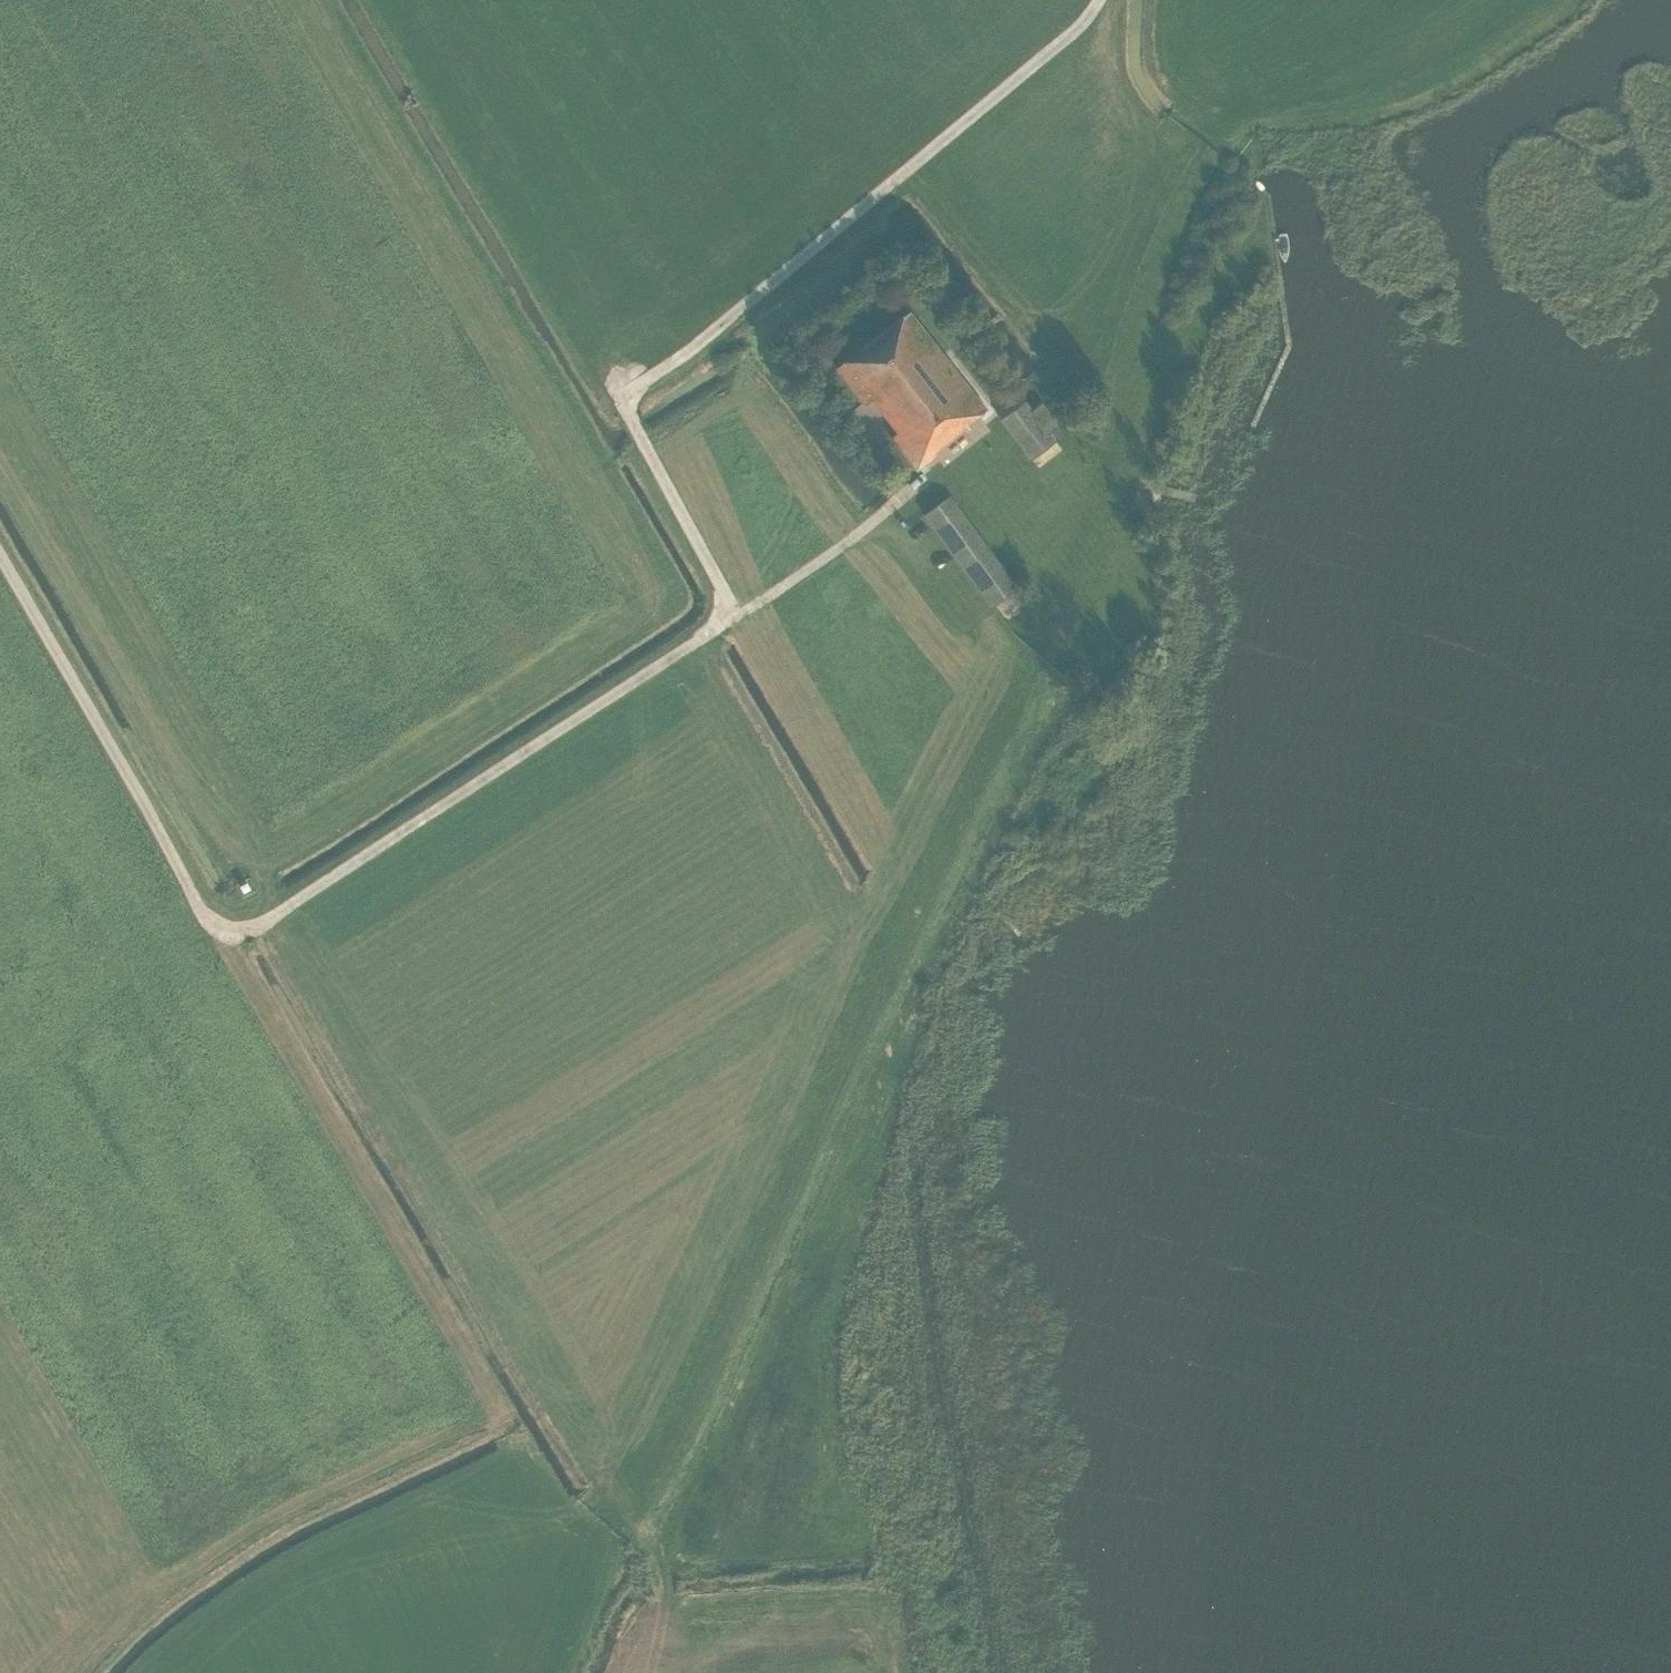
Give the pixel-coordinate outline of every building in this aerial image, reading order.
[(944,467),(976,442),(968,431),(970,428),(967,424),(987,410),(909,311),(893,324),(893,323),(852,355),(853,355),(836,368),(917,470),(919,468),(923,472),(928,469),(924,464),(935,456),(944,467)] [(1032,460),(1060,438),(1054,430),(1059,426),(1041,403),(1031,411),(1024,401),(1000,419),(1032,460)] [(949,496),(924,514),(993,606),(1017,588),(949,496)] [(250,875),(238,881),(245,897),(258,891),(250,875)]
